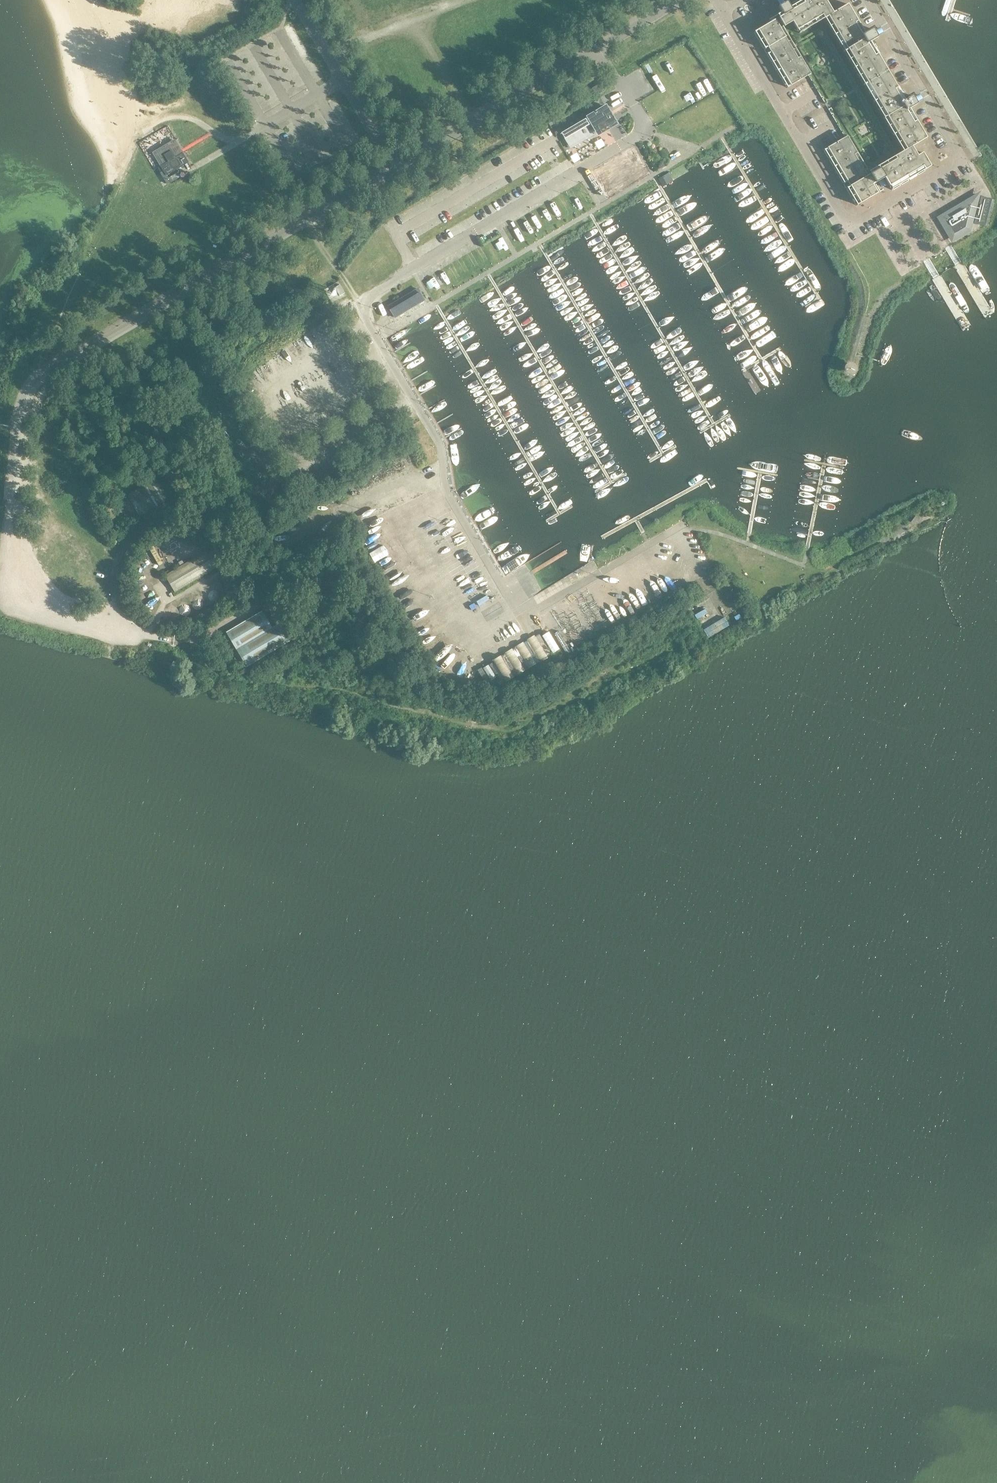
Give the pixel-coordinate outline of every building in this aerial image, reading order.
[(754,32),(765,51),(776,69),(787,88),(808,75),(811,74),(800,55),(789,36),(784,27),(793,22),(799,33),(817,23),(825,18),(833,13),(826,0),(827,0),(797,0),(793,3),(794,5),(791,7),(787,1),(785,2),(784,0),(779,0),(778,1),(780,5),(778,6),(782,12),(777,15),(769,20),(771,22),(754,32)] [(848,4),(833,13),(825,18),(864,85),(887,71),(878,55),(880,53),(877,48),(877,47),(875,44),(872,45),(870,42),(878,38),(877,36),(881,33),(879,28),(874,31),(873,29),(865,33),(848,4)] [(198,63),(202,68),(209,64),(206,59),(198,63)] [(897,87),(887,71),(864,85),(903,151),(912,146),(927,138),(910,109),(917,104),(916,102),(921,100),(918,95),(913,98),(912,96),(905,100),(903,97),(905,95),(903,91),(903,92),(900,86),(897,87)] [(606,88),(603,82),(592,88),(596,94),(606,88)] [(589,117),(587,115),(585,111),(580,115),(582,118),(583,120),(564,132),(573,147),(598,132),(595,126),(603,122),(606,127),(607,127),(615,122),(606,106),(589,117)] [(869,171),(848,135),(823,150),(856,206),(881,191),(876,183),(885,178),(892,191),(925,171),(925,170),(931,166),(923,152),(918,155),(912,146),(903,151),(869,171)] [(162,166),(167,174),(178,168),(187,162),(182,153),(180,154),(173,142),(156,152),(163,165),(162,166)] [(178,172),(169,178),(171,182),(180,177),(178,172)] [(944,212),(936,217),(944,230),(946,229),(953,239),(968,230),(971,221),(974,221),(974,223),(985,226),(992,199),(981,196),(980,197),(980,199),(977,198),(977,196),(946,215),(944,212)] [(410,297),(407,299),(391,308),(398,320),(428,302),(421,291),(410,297)] [(847,371),(848,371),(852,372),(856,370),(857,366),(855,362),(850,360),(846,363),(845,367),(847,371)] [(128,495),(140,516),(168,499),(156,479),(128,495)] [(208,550),(165,575),(175,593),(219,567),(208,550)] [(695,614),(698,618),(708,612),(705,608),(695,614)] [(262,611),(255,615),(248,619),(226,632),(237,650),(244,645),(254,662),(290,641),(280,623),(272,628),(262,611)] [(724,617),(721,619),(703,630),(708,638),(729,625),(724,617)] [(543,633),(491,662),(503,683),(555,654),(543,633)]
